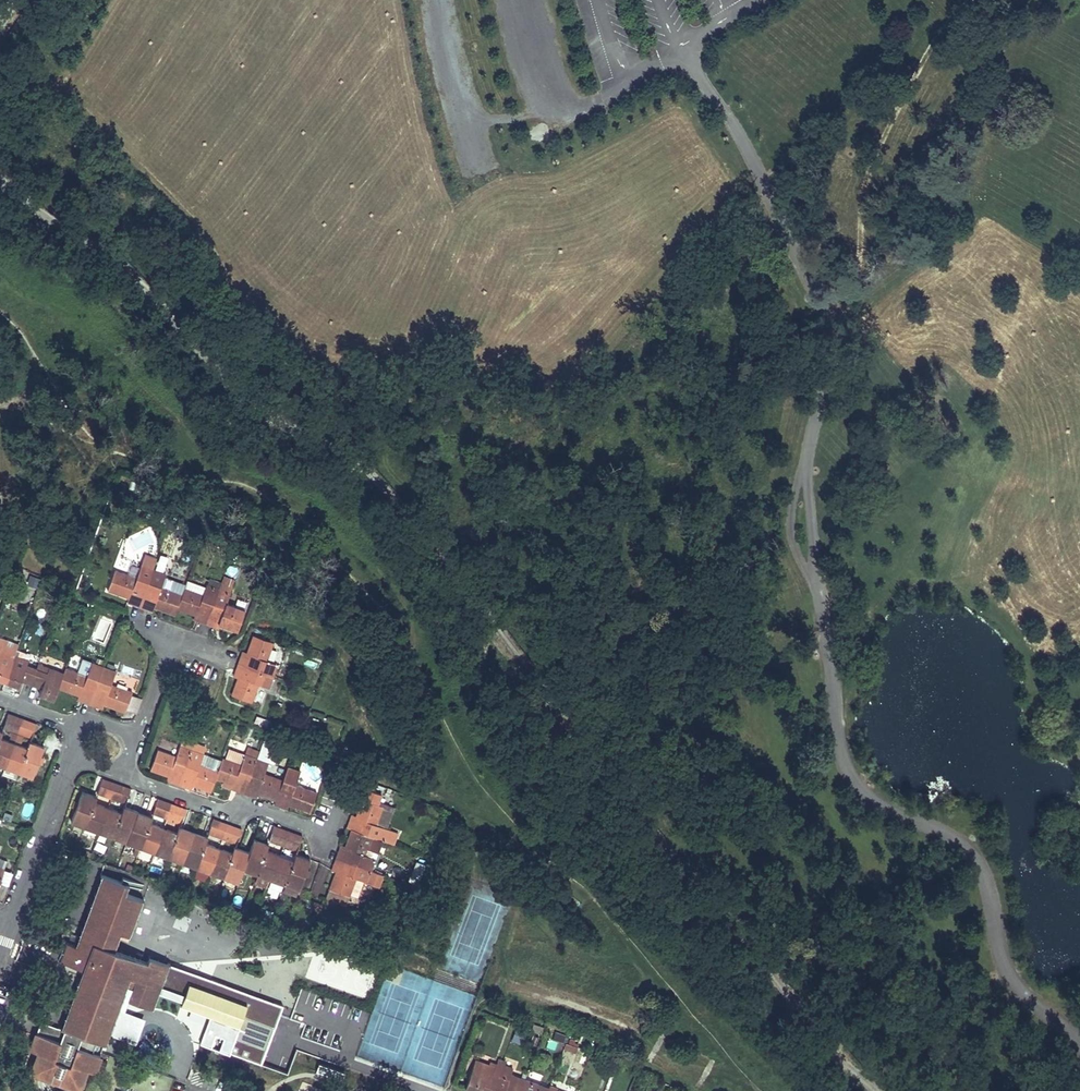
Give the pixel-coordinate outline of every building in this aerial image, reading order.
[(230,542),(226,551),(233,553),(237,540),(233,539),(231,543),(230,542)] [(234,552),(230,561),(238,564),(242,555),(234,552)] [(132,604),(139,607),(153,570),(141,565),(136,579),(115,571),(107,591),(128,598),(133,600),(132,604)] [(153,570),(139,607),(147,610),(148,606),(154,608),(174,615),(177,609),(182,595),(160,588),(164,578),(165,574),(153,570)] [(164,578),(160,588),(182,595),(184,589),(185,586),(164,578)] [(197,621),(205,624),(218,589),(220,583),(209,579),(207,584),(206,584),(205,588),(202,596),(191,592),(184,589),(182,595),(177,609),(194,615),(199,617),(197,621)] [(220,624),(237,631),(244,610),(226,604),(230,593),(229,592),(232,583),(222,580),(219,589),(218,589),(205,624),(213,627),(214,622),(220,624)] [(194,583),(191,592),(202,596),(205,588),(194,583)] [(98,615),(92,633),(108,638),(114,620),(98,615)] [(241,656),(238,664),(272,677),(277,665),(266,661),(273,643),(253,636),(247,653),(244,657),(241,656)] [(4,682),(14,655),(0,650),(0,681),(4,682)] [(14,655),(4,682),(18,687),(20,681),(31,685),(36,669),(26,665),(28,661),(14,655)] [(63,674),(57,688),(78,696),(83,698),(82,702),(89,705),(103,667),(92,663),(87,676),(65,668),(63,674)] [(36,669),(31,685),(41,689),(39,695),(53,700),(57,688),(63,674),(38,664),(36,669)] [(272,677),(238,664),(235,672),(239,673),(237,678),(231,695),(251,703),(258,685),(268,688),(272,677)] [(103,667),(89,705),(97,707),(99,703),(104,705),(124,712),(132,693),(110,685),(115,671),(103,667)] [(15,716),(8,714),(2,728),(9,731),(15,716)] [(22,719),(15,716),(9,731),(16,734),(22,719)] [(257,725),(256,726),(267,731),(270,722),(259,718),(258,721),(255,719),(254,724),(257,725)] [(22,719),(16,734),(24,736),(29,722),(22,719)] [(29,722),(24,736),(31,739),(36,724),(29,722)] [(311,744),(318,747),(322,737),(303,729),(299,738),(311,744)] [(4,768),(13,743),(0,738),(0,766),(4,768)] [(311,744),(299,738),(296,743),(308,749),(311,744)] [(171,783),(178,786),(194,743),(182,739),(176,757),(158,750),(150,770),(167,777),(172,778),(171,783)] [(18,773),(32,778),(37,764),(40,757),(44,747),(29,742),(27,748),(18,773)] [(4,768),(18,773),(27,748),(13,743),(4,768)] [(210,792),(215,779),(218,772),(199,765),(203,754),(205,748),(194,743),(178,786),(187,788),(188,784),(193,786),(210,792)] [(296,743),(295,746),(307,752),(308,749),(296,743)] [(225,759),(241,765),(245,755),(228,749),(225,759)] [(199,765),(218,772),(222,762),(203,754),(199,765)] [(236,791),(244,794),(256,759),(245,755),(241,765),(225,759),(223,758),(222,762),(218,772),(215,779),(223,782),(238,787),(236,791)] [(258,795),(275,800),(282,780),(264,774),(268,764),(256,759),(244,794),(252,797),(253,793),(258,795)] [(288,806),(309,813),(317,793),(295,785),(300,772),(287,767),(282,780),(275,800),(274,804),(282,808),(284,804),(288,806)] [(102,779),(97,794),(104,797),(109,782),(102,779)] [(374,784),(360,779),(357,787),(365,790),(371,792),(374,784)] [(109,782),(104,797),(111,799),(116,785),(109,782)] [(238,787),(223,782),(222,786),(236,791),(238,787)] [(116,785),(111,799),(118,802),(123,787),(116,785)] [(123,787),(118,802),(125,804),(130,789),(123,787)] [(371,792),(365,790),(362,799),(377,805),(380,796),(371,792)] [(94,804),(96,797),(92,796),(82,792),(78,802),(76,809),(71,823),(85,828),(94,804)] [(152,814),(159,817),(165,802),(157,799),(152,814)] [(381,841),(392,845),(397,833),(383,828),(375,825),(381,810),(382,807),(377,805),(362,799),(356,816),(353,822),(350,820),(347,828),(351,829),(381,841)] [(159,817),(166,819),(172,805),(165,802),(159,817)] [(108,809),(94,804),(85,828),(99,833),(108,809)] [(166,819),(174,822),(179,807),(172,805),(166,819)] [(124,807),(121,814),(135,819),(138,812),(130,809),(124,807)] [(174,822),(181,824),(186,810),(179,807),(174,822)] [(121,814),(108,809),(99,833),(112,838),(121,814)] [(375,825),(383,828),(389,813),(381,810),(375,825)] [(138,812),(135,819),(150,824),(152,817),(145,815),(138,812)] [(121,814),(112,838),(126,843),(135,819),(121,814)] [(150,824),(135,819),(126,843),(140,848),(150,824)] [(208,834),(215,837),(220,822),(213,819),(208,834)] [(215,837),(222,839),(227,824),(220,822),(215,837)] [(163,829),(150,824),(140,848),(154,853),(163,829)] [(222,839),(229,842),(234,827),(227,824),(222,839)] [(268,841),(275,844),(281,829),(274,826),(268,841)] [(179,827),(177,833),(191,839),(193,832),(183,829),(179,827)] [(229,842),(236,844),(241,829),(234,827),(229,842)] [(163,829),(154,853),(168,858),(177,833),(163,829)] [(275,844),(283,846),(288,832),(281,829),(275,844)] [(377,851),(381,841),(351,829),(344,847),(342,852),(338,850),(336,858),(370,870),(374,859),(363,855),(366,847),(377,851)] [(193,832),(191,839),(205,844),(207,838),(202,836),(193,832)] [(283,846),(290,849),(295,834),(288,832),(283,846)] [(177,833),(168,858),(182,863),(191,839),(177,833)] [(290,849),(297,851),(301,839),(302,837),(295,834),(290,849)] [(191,839),(182,863),(195,868),(205,844),(191,839)] [(251,845),(266,851),(268,845),(264,843),(253,839),(251,845)] [(124,851),(136,856),(139,849),(127,844),(124,851)] [(205,844),(195,868),(209,873),(218,848),(205,844)] [(246,859),(242,870),(256,875),(266,851),(251,845),(249,853),(246,859)] [(232,854),(246,859),(249,853),(239,849),(234,847),(232,854)] [(363,855),(374,859),(377,851),(366,847),(363,855)] [(218,848),(209,873),(223,878),(232,854),(218,848)] [(266,851),(256,875),(259,876),(268,879),(270,880),(279,855),(266,851)] [(232,854),(223,878),(237,883),(242,870),(246,859),(232,854)] [(293,860),(284,885),(285,885),(298,890),(310,859),(308,859),(295,854),(293,860)] [(279,855),(270,880),(284,885),(293,860),(279,855)] [(370,870),(336,858),(333,866),(337,867),(335,872),(329,890),(349,897),(349,896),(356,879),(364,882),(365,882),(370,870)] [(411,878),(419,880),(424,865),(416,862),(411,878)] [(4,869),(0,881),(0,883),(7,886),(12,872),(4,869)] [(84,971),(63,1029),(41,1022),(31,1050),(39,1053),(34,1066),(38,1075),(47,1078),(48,1076),(64,1081),(63,1084),(72,1087),(81,1083),(86,1070),(93,1073),(104,1044),(124,985),(133,988),(128,1002),(152,1010),(160,988),(132,978),(137,965),(110,955),(112,950),(118,933),(127,936),(140,899),(122,893),(117,891),(121,882),(103,876),(84,930),(98,935),(95,944),(88,941),(85,950),(77,947),(68,944),(61,962),(84,971)] [(268,879),(259,876),(256,884),(265,887),(268,879)] [(356,879),(349,896),(358,899),(364,882),(356,879)] [(121,882),(117,891),(122,893),(125,884),(121,882)] [(298,890),(285,885),(283,892),(296,896),(298,890)] [(333,902),(345,907),(349,897),(329,890),(325,900),(328,901),(333,902)] [(310,910),(320,913),(323,906),(313,903),(310,910)] [(84,930),(77,947),(85,950),(88,941),(95,944),(98,935),(84,930)] [(132,978),(160,988),(168,965),(149,958),(147,963),(112,950),(110,955),(137,965),(132,978)] [(109,1033),(136,1042),(144,1018),(118,1009),(109,1033)] [(521,1043),(526,1031),(517,1027),(512,1040),(521,1043)] [(550,1039),(547,1048),(555,1051),(558,1041),(550,1039)] [(563,1049),(575,1053),(577,1047),(566,1043),(563,1049)] [(501,1065),(503,1061),(498,1059),(496,1064),(491,1063),(490,1065),(475,1060),(465,1088),(474,1090),(480,1090),(482,1087),(492,1090),(501,1065)] [(333,1079),(336,1068),(319,1064),(316,1075),(333,1079)] [(524,1079),(510,1074),(513,1069),(501,1065),(492,1090),(494,1090),(520,1090),(524,1079)] [(549,1088),(524,1079),(520,1090),(548,1090),(549,1088)]
